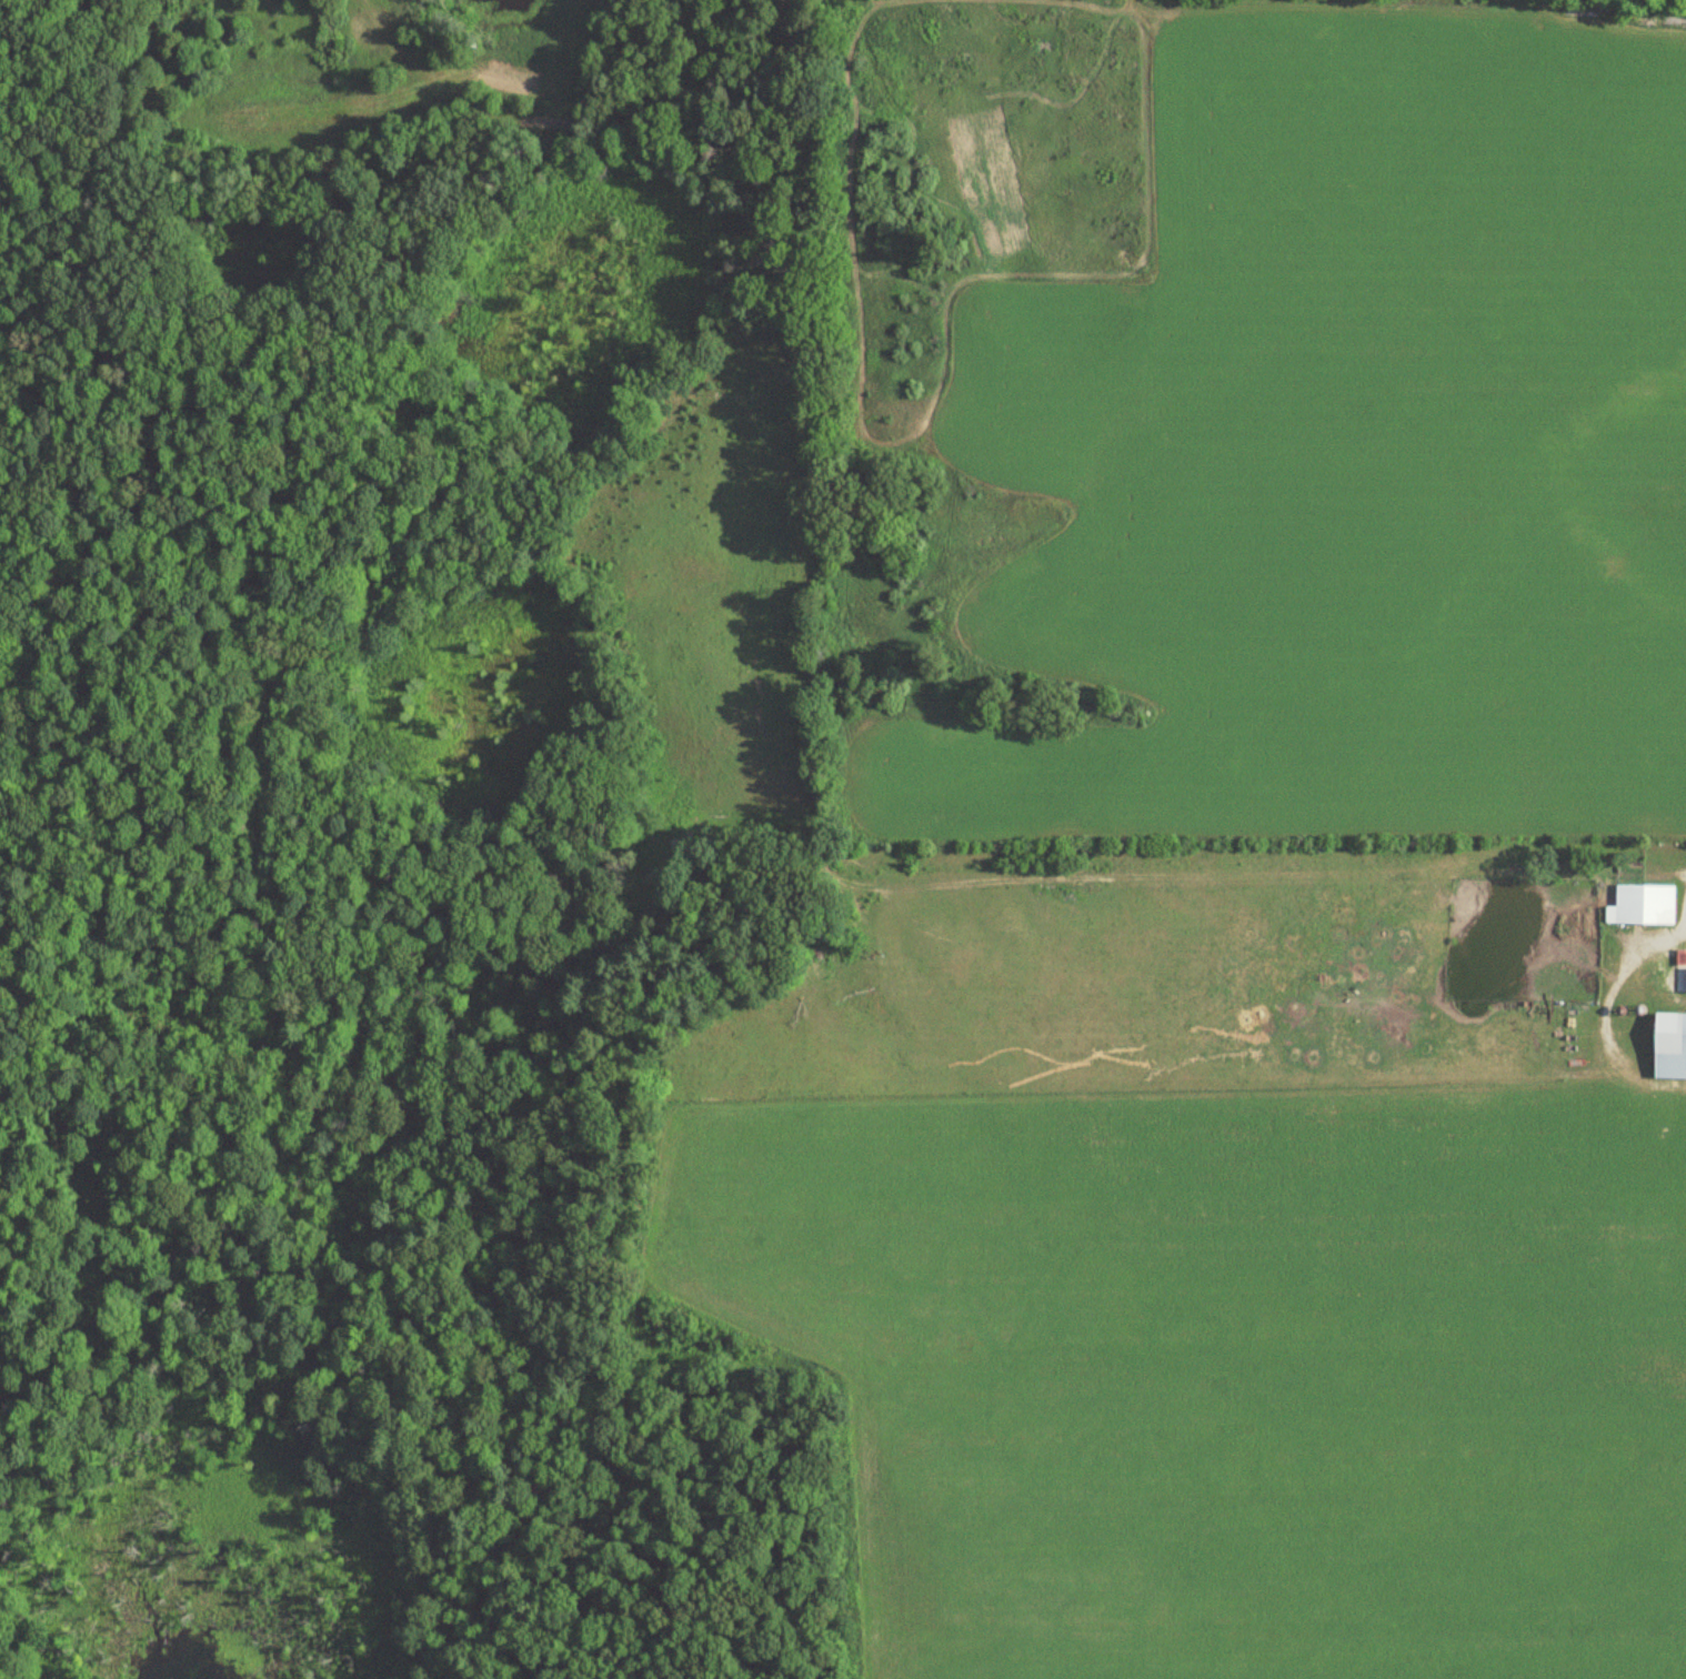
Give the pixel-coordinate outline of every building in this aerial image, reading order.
[(1673,885),(1614,885),(1614,907),(1603,907),(1603,924),(1673,924),(1673,885)] [(1651,1013),(1651,1078),(1685,1079),(1685,1014),(1651,1013)]
